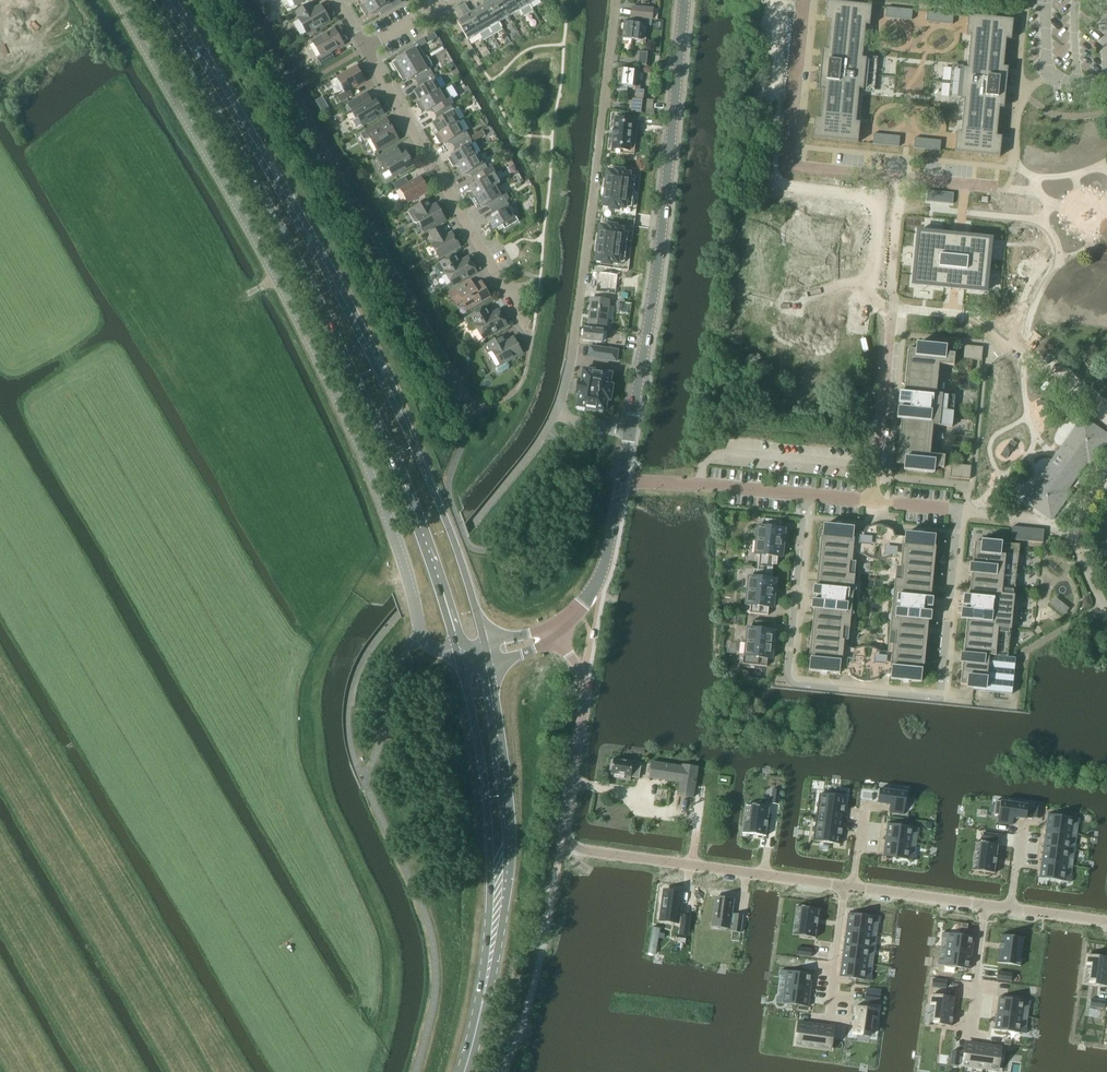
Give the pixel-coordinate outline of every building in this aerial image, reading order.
[(360,8),(365,16),(368,14),(370,16),(372,15),(378,12),(381,15),(401,3),(399,0),(395,0),(388,4),(386,0),(373,0),(363,5),(360,8)] [(477,10),(491,34),(502,28),(498,22),(487,2),(489,0),(482,0),(484,4),(483,6),(477,10)] [(487,2),(498,22),(509,17),(499,0),(494,0),(492,1),(489,1),(489,0),(487,2)] [(509,17),(519,11),(513,0),(499,0),(509,17)] [(519,11),(522,16),(532,10),(529,5),(526,0),(513,0),(519,11)] [(814,124),(812,138),(858,143),(860,123),(855,122),(858,94),(858,90),(863,90),(862,92),(874,94),(877,58),(866,56),(866,59),(862,58),(862,54),(865,26),(869,26),(871,6),(854,4),(850,4),(826,1),(825,16),(824,21),(829,22),(827,50),(822,49),(822,50),(821,55),(821,56),(820,67),(820,73),(819,83),(818,85),(818,89),(818,90),(823,91),(820,119),(814,118),(814,119),(814,124)] [(313,10),(309,4),(296,12),(300,18),(298,19),(307,34),(329,21),(321,6),(313,10)] [(652,19),(653,8),(631,6),(630,17),(652,19)] [(886,7),(885,18),(898,19),(899,9),(886,7)] [(463,18),(456,22),(467,41),(478,34),(467,14),(469,12),(467,8),(461,12),(463,16),(463,18)] [(899,9),(898,19),(911,20),(912,11),(912,10),(899,9)] [(469,12),(467,14),(478,34),(481,40),(491,34),(477,10),(471,13),(469,12)] [(927,12),(926,22),(939,23),(940,13),(927,12)] [(940,13),(939,23),(952,25),(953,14),(940,13)] [(952,65),(948,101),(959,102),(959,100),(964,100),(963,104),(960,133),(956,132),(954,152),(999,157),(1001,143),(1001,137),(996,136),(998,111),(999,109),(1003,109),(1003,108),(1004,108),(1004,104),(1004,101),(1005,91),(1006,86),(1007,75),(1007,73),(1007,69),(1007,68),(1003,67),(1006,40),(1011,40),(1011,34),(1013,20),(968,16),(966,36),(970,36),(967,65),(967,69),(963,68),(963,66),(952,65)] [(645,43),(646,37),(644,37),(645,24),(624,22),(622,38),(641,40),(641,43),(645,43)] [(343,44),(333,27),(334,29),(308,44),(309,45),(312,43),(321,57),(317,59),(321,66),(335,59),(331,52),(343,44)] [(397,62),(393,64),(398,73),(424,57),(419,48),(426,44),(424,39),(415,43),(416,43),(404,50),(398,54),(400,57),(398,59),(395,60),(397,62)] [(650,66),(651,52),(637,51),(636,65),(650,66)] [(424,57),(398,73),(403,82),(403,81),(406,79),(408,81),(410,80),(415,77),(419,82),(432,74),(429,69),(432,67),(432,66),(432,65),(431,63),(429,59),(428,58),(426,57),(426,56),(424,57)] [(340,103),(352,95),(349,90),(364,81),(356,67),(336,78),(345,92),(336,96),(340,103)] [(645,112),(647,90),(640,89),(641,84),(638,83),(640,71),(618,68),(617,85),(635,87),(635,90),(637,90),(636,99),(633,98),(631,111),(645,112)] [(416,90),(414,92),(415,94),(420,102),(442,90),(441,89),(432,74),(419,82),(422,87),(416,90)] [(420,102),(416,105),(421,113),(422,113),(425,111),(426,113),(428,112),(434,108),(437,114),(451,106),(453,105),(450,101),(458,96),(452,85),(444,90),(444,89),(442,90),(420,102)] [(370,100),(366,93),(347,104),(355,118),(357,117),(362,125),(383,113),(374,98),(370,100)] [(434,122),(432,123),(433,126),(435,129),(433,130),(432,132),(434,136),(460,122),(451,106),(437,114),(440,119),(434,122)] [(326,107),(319,111),(322,115),(329,111),(326,107)] [(634,155),(638,117),(616,115),(614,130),(612,130),(611,137),(614,137),(613,145),(611,145),(611,144),(610,152),(634,155)] [(398,139),(386,119),(359,134),(363,140),(369,139),(377,152),(398,139)] [(460,122),(434,136),(439,145),(440,145),(440,144),(443,142),(444,145),(447,143),(452,140),(456,145),(469,137),(466,131),(465,131),(466,129),(466,127),(465,125),(464,123),(462,122),(460,122)] [(873,134),(872,144),(885,146),(886,135),(873,134)] [(886,135),(885,146),(899,147),(900,137),(886,135)] [(448,159),(453,168),(457,166),(478,153),(479,151),(479,149),(477,145),(475,144),(473,144),(473,143),(469,137),(456,145),(459,151),(453,154),(450,155),(452,158),(449,159),(448,159)] [(914,138),(913,148),(926,150),(927,139),(914,138)] [(927,139),(926,150),(940,151),(941,141),(927,139)] [(378,159),(375,160),(377,164),(376,165),(378,168),(379,167),(382,166),(385,171),(388,169),(393,177),(413,165),(405,152),(401,155),(396,147),(377,158),(378,159)] [(478,153),(457,166),(461,174),(463,176),(465,175),(471,172),(474,177),(488,169),(478,153)] [(471,186),(469,187),(470,189),(472,192),(470,193),(469,196),(471,199),(496,184),(497,185),(500,183),(490,167),(488,169),(474,177),(477,182),(471,186)] [(600,226),(596,261),(602,262),(602,264),(611,265),(611,263),(617,264),(618,262),(624,262),(628,232),(631,207),(635,177),(629,176),(629,174),(622,173),(623,171),(614,170),(614,172),(607,171),(603,206),(600,226)] [(428,191),(419,176),(408,183),(404,177),(393,184),(396,190),(399,189),(408,203),(428,191)] [(496,184),(471,199),(476,208),(480,206),(481,208),(484,207),(489,203),(492,209),(506,201),(509,199),(504,191),(502,193),(497,186),(497,185),(496,184)] [(927,191),(926,201),(952,204),(953,193),(927,191)] [(431,207),(426,200),(413,208),(414,209),(407,212),(413,223),(416,223),(418,222),(424,232),(444,219),(436,204),(431,207)] [(490,217),(487,219),(489,221),(491,225),(489,226),(488,228),(490,231),(491,233),(497,230),(497,228),(498,228),(502,225),(504,230),(518,222),(515,216),(513,212),(514,212),(514,211),(511,206),(510,207),(507,202),(506,201),(492,209),(495,214),(490,217)] [(446,236),(440,226),(429,233),(435,242),(431,244),(439,258),(459,247),(451,233),(446,236)] [(990,239),(970,237),(964,236),(955,235),(950,235),(917,232),(912,284),(944,288),(964,290),(985,292),(990,239)] [(459,262),(454,254),(439,263),(440,263),(436,265),(440,271),(443,272),(444,271),(453,286),(475,272),(466,257),(459,262)] [(597,274),(595,288),(599,289),(618,291),(619,291),(621,277),(620,277),(621,272),(608,270),(608,275),(597,274)] [(470,280),(448,293),(452,299),(455,305),(463,300),(468,309),(490,297),(481,281),(473,286),(470,280)] [(588,324),(588,329),(597,330),(598,325),(605,326),(609,301),(617,302),(618,291),(599,289),(598,299),(591,298),(588,324)] [(489,314),(485,307),(464,319),(467,324),(467,327),(468,330),(472,331),(477,328),(483,338),(506,325),(497,310),(489,314)] [(584,328),(582,341),(601,343),(603,330),(597,330),(588,329),(584,328)] [(497,338),(483,346),(486,353),(491,350),(500,365),(494,368),(497,372),(499,373),(508,368),(508,365),(506,361),(522,352),(519,347),(520,346),(518,342),(516,341),(513,337),(500,344),(497,338)] [(946,346),(917,343),(916,349),(908,348),(904,392),(900,392),(898,418),(901,419),(897,463),(905,463),(904,469),(934,472),(934,466),(944,467),(945,455),(930,454),(933,424),(952,426),(955,395),(936,393),(939,363),(954,365),(955,353),(946,352),(946,346)] [(983,346),(963,345),(962,358),(982,360),(983,346)] [(616,361),(618,350),(589,346),(587,357),(616,361)] [(609,400),(612,386),(609,385),(611,374),(603,373),(603,371),(592,369),(591,371),(583,369),(581,380),(578,380),(577,386),(579,386),(578,389),(577,389),(576,395),(579,395),(577,406),(585,407),(585,410),(596,412),(596,409),(604,411),(606,400),(609,400)] [(1078,476),(1088,462),(1085,460),(1088,455),(1095,460),(1106,443),(1106,434),(1084,417),(1064,445),(1065,446),(1055,460),(1078,476)] [(1034,438),(1031,442),(1038,447),(1041,442),(1034,438)] [(1007,445),(1003,450),(1009,454),(1012,449),(1007,445)] [(1068,490),(1078,476),(1055,460),(1045,474),(1044,473),(1024,500),(1052,519),(1068,497),(1061,493),(1065,488),(1068,490)] [(971,465),(951,463),(950,477),(970,479),(971,465)] [(781,520),(763,518),(762,526),(758,526),(755,554),(759,555),(758,569),(754,569),(753,577),(749,576),(746,605),(750,605),(749,613),(768,615),(769,607),(773,607),(775,579),(771,579),(773,564),(777,564),(778,557),(782,557),(784,528),(781,528),(781,520)] [(814,602),(814,607),(814,608),(813,614),(812,622),(809,660),(811,660),(810,670),(820,671),(822,671),(822,674),(826,674),(826,672),(827,672),(830,672),(839,673),(840,668),(842,668),(848,669),(851,676),(859,680),(864,681),(866,681),(871,681),(879,679),(882,673),(890,674),(892,674),(891,678),(901,679),(904,679),(904,682),(909,682),(909,680),(911,680),(921,681),(922,671),(924,671),(928,634),(928,628),(929,619),(930,613),(931,603),(931,597),(932,592),(932,586),(936,546),(934,545),(935,535),(922,534),(923,532),(918,531),(918,534),(915,533),(906,532),(905,538),(903,538),(896,537),(896,536),(894,530),(886,526),(881,525),(879,524),(874,525),(866,527),(863,532),(855,531),(853,531),(853,527),(844,526),(841,526),(841,523),(837,523),(836,526),(824,524),(823,535),(821,534),(817,572),(817,580),(816,581),(816,586),(815,592),(814,592),(813,602),(814,602)] [(1044,529),(1012,526),(1011,539),(1042,542),(1044,529)] [(981,542),(975,541),(969,596),(965,595),(965,600),(963,600),(962,612),(964,612),(963,618),(967,618),(961,684),(974,685),(973,690),(1012,693),(1016,657),(1008,656),(1019,544),(982,540),(981,542)] [(1083,597),(1081,601),(1083,607),(1090,605),(1087,596),(1083,597)] [(1054,598),(1049,605),(1063,617),(1069,610),(1054,598)] [(771,622),(753,620),(752,628),(748,628),(745,655),(743,654),(742,664),(767,666),(768,658),(772,659),(774,630),(771,630),(771,622)] [(736,645),(727,644),(726,654),(735,655),(736,645)] [(638,762),(614,758),(614,760),(613,759),(612,760),(611,761),(610,765),(611,766),(612,767),(611,773),(621,775),(621,779),(630,781),(631,777),(638,778),(639,768),(638,767),(638,762)] [(651,762),(649,777),(672,780),(679,782),(677,795),(692,797),(694,787),(697,767),(682,765),(682,766),(674,765),(651,762)] [(878,794),(877,804),(889,805),(888,813),(903,815),(907,792),(879,788),(878,794)] [(772,789),(770,803),(778,805),(780,790),(772,789)] [(817,806),(816,817),(842,821),(846,798),(846,797),(819,793),(817,806)] [(1000,801),(997,823),(1012,825),(1013,818),(1026,820),(1028,804),(1000,801)] [(742,832),(742,833),(766,836),(770,808),(746,805),(746,806),(751,806),(747,832),(742,832)] [(1047,814),(1045,830),(1072,834),(1073,823),(1079,824),(1080,818),(1047,814)] [(816,817),(812,841),(839,844),(840,843),(839,843),(842,821),(816,817)] [(887,823),(884,840),(911,843),(913,832),(918,833),(919,828),(887,823)] [(1045,830),(1043,846),(1075,850),(1076,848),(1070,847),(1072,834),(1045,830)] [(976,831),(975,839),(990,841),(991,833),(976,831)] [(884,840),(882,856),(915,860),(916,855),(910,854),(911,843),(884,840)] [(982,843),(978,871),(994,873),(998,845),(982,843)] [(1043,846),(1040,861),(1068,865),(1069,852),(1075,853),(1075,850),(1043,846)] [(1040,861),(1038,878),(1071,882),(1072,877),(1066,876),(1068,865),(1040,861)] [(662,899),(661,909),(662,909),(661,916),(677,918),(681,893),(665,890),(663,899),(662,899)] [(715,897),(712,921),(733,924),(732,932),(740,933),(742,915),(735,914),(730,913),(731,900),(733,900),(733,899),(715,897)] [(800,929),(799,935),(802,936),(815,938),(819,910),(802,907),(800,929)] [(847,913),(845,929),(872,933),(874,922),(879,923),(880,917),(847,913)] [(681,916),(680,927),(688,928),(689,917),(681,916)] [(845,929),(843,945),(876,949),(876,947),(870,946),(872,933),(845,929)] [(941,932),(941,938),(946,938),(945,949),(972,953),(974,937),(941,932)] [(1000,935),(996,963),(1013,965),(1017,937),(1000,935)] [(843,945),(841,960),(868,964),(870,951),(875,952),(876,949),(843,945)] [(791,946),(789,954),(804,956),(805,948),(791,946)] [(938,959),(937,965),(970,969),(972,953),(945,949),(943,960),(938,959)] [(1086,965),(1092,966),(1090,984),(1106,986),(1106,981),(1106,958),(1087,955),(1086,965)] [(841,960),(839,977),(871,981),(872,976),(866,975),(868,964),(841,960)] [(780,970),(779,975),(785,976),(783,987),(810,991),(813,974),(780,970)] [(997,971),(996,980),(1010,982),(1012,973),(1007,973),(997,971)] [(932,978),(931,987),(945,989),(947,980),(932,978)] [(776,997),(775,1002),(808,1007),(810,991),(783,987),(782,998),(776,997)] [(865,993),(864,1000),(879,1003),(880,995),(873,994),(865,993)] [(931,995),(930,1005),(937,1006),(934,1024),(950,1026),(954,998),(931,995)] [(998,997),(996,1013),(1023,1017),(1024,1006),(1030,1007),(1030,1001),(998,997)] [(1090,999),(1089,1007),(1103,1009),(1105,1001),(1090,999)] [(855,1006),(852,1035),(862,1036),(867,1036),(869,1027),(870,1019),(877,1020),(878,1009),(855,1006)] [(996,1013),(993,1029),(1026,1034),(1027,1028),(1021,1028),(1023,1017),(996,1013)] [(798,1023),(795,1044),(830,1049),(833,1028),(798,1023)] [(962,1064),(998,1069),(1000,1048),(965,1043),(963,1058),(962,1064)] [(958,1057),(959,1051),(952,1051),(950,1065),(957,1066),(958,1063),(958,1057)]
